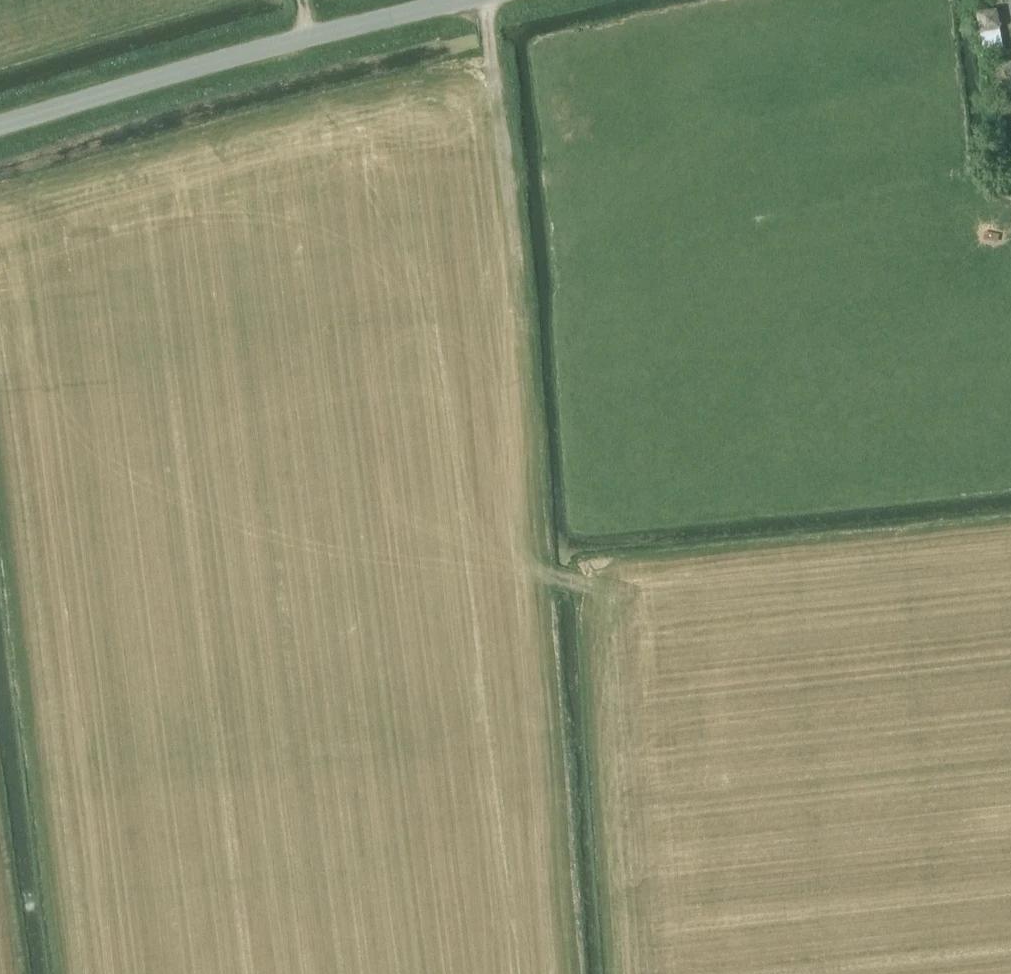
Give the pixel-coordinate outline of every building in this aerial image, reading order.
[(980,33),(1001,29),(997,9),(976,13),(980,33)]
